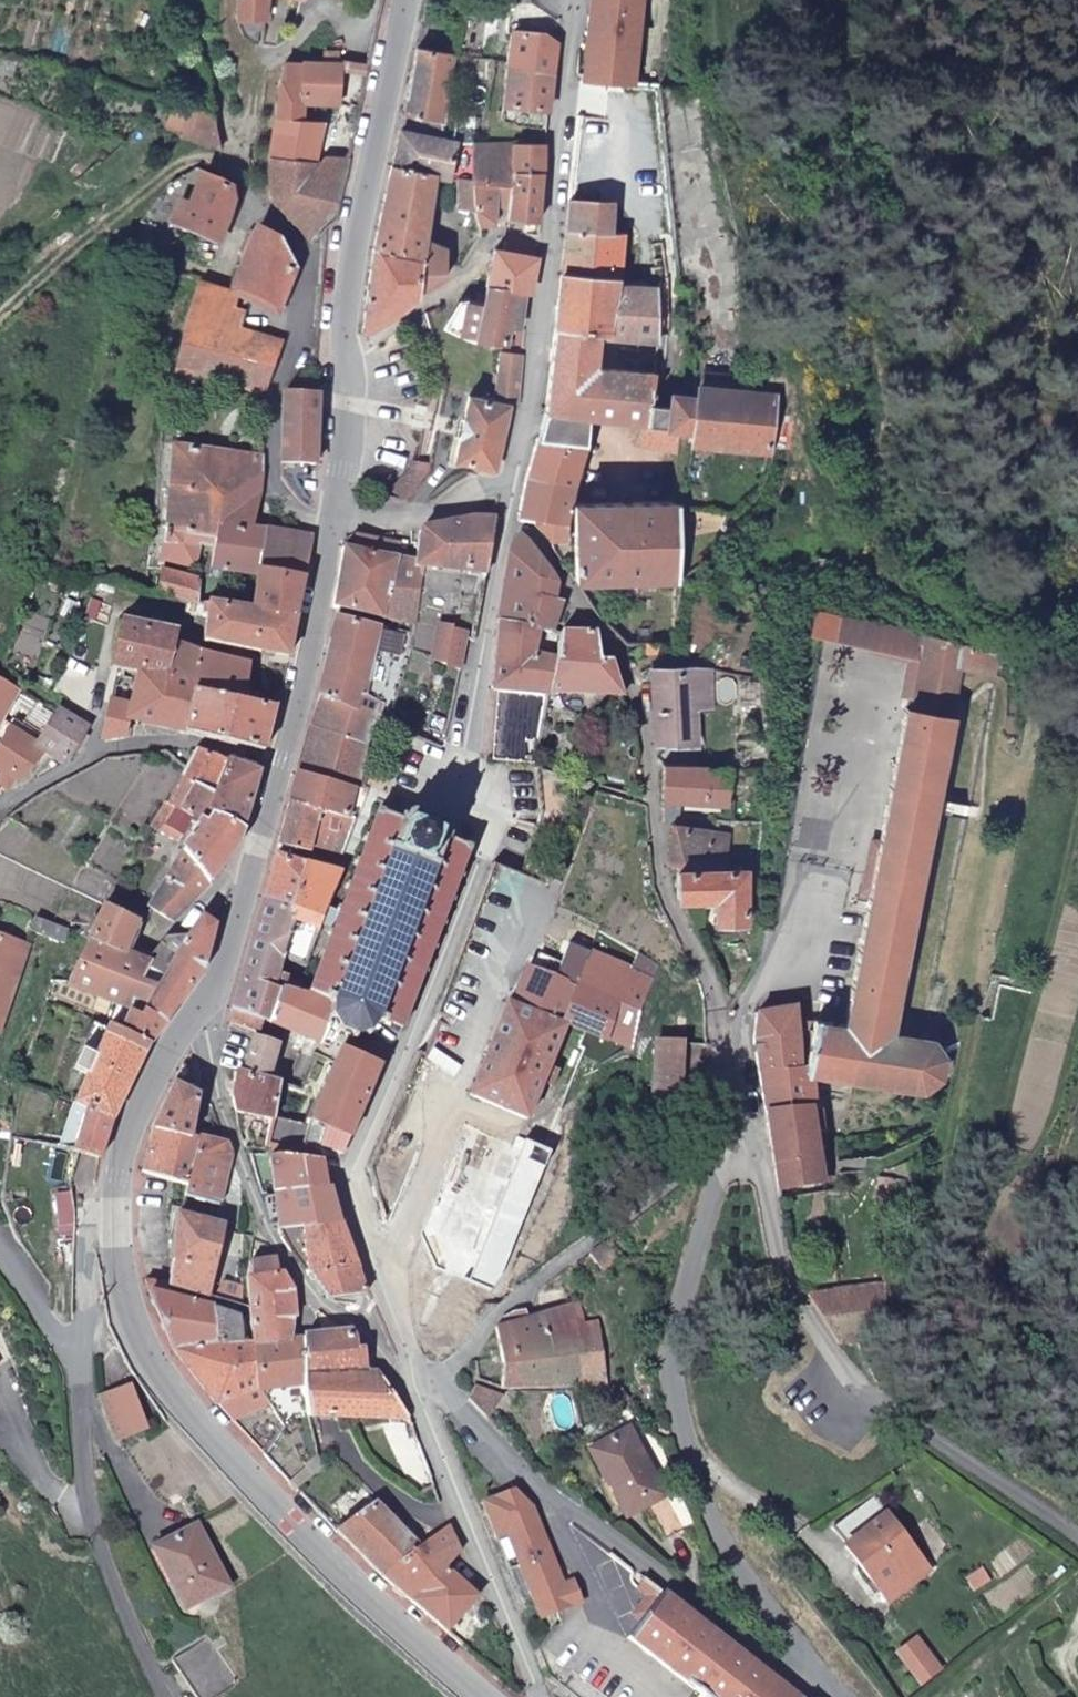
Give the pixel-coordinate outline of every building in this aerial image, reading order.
[(240,18),(254,16),(254,25),(265,25),(265,16),(270,16),(270,0),(240,0),(240,18)] [(533,0),(527,0),(511,1),(508,29),(511,30),(508,61),(554,66),(558,37),(549,28),(551,13),(533,0)] [(643,0),(593,0),(587,55),(584,79),(651,83),(651,77),(641,76),(643,55),(636,54),(643,0)] [(454,56),(422,49),(406,124),(423,129),(426,118),(435,121),(442,122),(458,56),(454,56)] [(324,60),(285,60),(271,154),(273,194),(313,238),(324,229),(330,225),(341,215),(352,159),(327,158),(330,119),(307,117),(308,102),(344,102),(345,62),(338,61),(338,50),(325,50),(324,60)] [(554,66),(508,61),(503,95),(503,117),(530,125),(530,107),(549,108),(554,66)] [(195,105),(178,100),(171,126),(188,131),(195,105)] [(221,112),(195,105),(188,131),(187,136),(228,147),(221,112)] [(530,107),(530,125),(547,129),(549,108),(530,107)] [(438,137),(442,122),(435,121),(433,136),(438,137)] [(453,177),(459,142),(438,137),(433,136),(404,129),(396,164),(433,173),(453,177)] [(480,140),(475,141),(472,181),(475,208),(477,221),(496,220),(500,191),(500,181),(512,180),(515,169),(513,140),(480,140)] [(544,152),(539,142),(513,140),(515,169),(543,169),(544,152)] [(472,181),(475,141),(459,142),(453,177),(459,179),(472,181)] [(422,254),(424,240),(433,173),(396,164),(376,246),(422,254)] [(541,218),(543,169),(515,169),(512,180),(511,190),(505,221),(541,218)] [(201,174),(174,185),(158,203),(203,179),(236,189),(235,186),(201,174)] [(203,179),(158,203),(149,215),(169,223),(179,203),(190,208),(203,179)] [(180,228),(191,231),(209,239),(218,218),(229,222),(236,189),(203,179),(190,208),(180,228)] [(475,208),(472,181),(459,179),(457,205),(475,208)] [(511,190),(512,180),(500,181),(500,191),(511,190)] [(773,417),(774,392),(696,383),(694,401),(672,399),(671,407),(654,406),(656,374),(595,367),(599,334),(657,339),(656,282),(616,279),(621,231),(605,229),(608,197),(588,197),(589,190),(575,190),(575,197),(570,197),(569,217),(554,336),(544,413),(537,434),(582,443),(588,416),(653,426),(690,431),(689,439),(770,446),(773,417)] [(169,223),(180,228),(190,208),(179,203),(169,223)] [(477,221),(475,208),(457,205),(455,227),(479,230),(477,221)] [(279,241),(259,232),(238,288),(294,307),(295,268),(279,241)] [(154,245),(169,252),(175,239),(159,233),(154,245)] [(501,248),(493,247),(487,284),(528,290),(531,290),(533,279),(536,269),(539,256),(535,255),(537,245),(520,241),(502,239),(501,248)] [(443,278),(445,266),(446,249),(424,240),(422,254),(418,290),(428,289),(443,278)] [(417,299),(418,290),(422,254),(376,246),(364,331),(401,311),(417,299)] [(238,294),(201,281),(176,374),(183,376),(209,381),(258,391),(269,388),(285,345),(229,328),(238,294)] [(528,290),(487,284),(482,305),(459,302),(444,327),(477,338),(506,342),(509,325),(521,326),(528,290)] [(490,396),(506,399),(515,400),(519,356),(514,352),(495,350),(490,396)] [(209,381),(183,376),(179,393),(205,399),(209,381)] [(316,465),(316,393),(285,393),(284,475),(304,475),(304,465),(316,465)] [(491,468),(504,403),(464,396),(451,460),(491,468)] [(687,449),(689,439),(690,431),(653,426),(650,444),(687,449)] [(582,443),(537,434),(526,476),(573,482),(582,443)] [(260,503),(263,456),(171,450),(165,547),(167,548),(198,555),(204,533),(217,537),(223,501),(260,503)] [(582,459),(578,480),(585,481),(589,460),(582,459)] [(413,472),(395,492),(406,503),(429,476),(430,464),(419,461),(418,470),(416,470),(416,473),(413,472)] [(573,482),(526,476),(518,512),(536,512),(536,520),(550,537),(569,536),(569,534),(566,509),(573,482)] [(679,577),(679,500),(578,501),(578,534),(579,578),(679,577)] [(254,526),(260,503),(223,501),(217,537),(212,557),(259,567),(266,529),(254,526)] [(472,516),(428,524),(420,532),(417,560),(417,565),(425,566),(487,572),(495,518),(472,516)] [(285,531),(266,529),(259,567),(304,577),(313,534),(285,531)] [(504,588),(566,598),(556,587),(552,574),(523,529),(509,543),(504,588)] [(358,536),(354,547),(397,556),(401,541),(358,536)] [(354,547),(350,546),(344,545),(332,604),(337,605),(388,616),(397,556),(354,547)] [(415,559),(397,556),(388,616),(416,622),(425,566),(417,565),(417,560),(415,559)] [(162,564),(155,591),(189,598),(202,601),(208,575),(200,574),(200,572),(162,564)] [(251,604),(297,612),(304,577),(259,567),(255,586),(251,604)] [(208,575),(202,601),(210,602),(211,597),(251,604),(255,586),(208,575)] [(554,628),(566,598),(504,588),(500,620),(540,626),(554,628)] [(202,601),(189,598),(187,612),(207,616),(203,639),(288,655),(297,612),(251,604),(211,597),(210,602),(202,601)] [(993,672),(998,648),(817,607),(811,631),(820,633),(868,644),(914,654),(906,697),(879,836),(869,887),(917,897),(960,665),(993,672)] [(149,623),(164,627),(167,614),(151,611),(149,623)] [(397,626),(334,615),(317,691),(380,714),(384,701),(396,672),(403,640),(397,626)] [(164,673),(173,642),(176,629),(164,627),(149,623),(121,617),(111,663),(139,668),(164,673)] [(500,689),(549,689),(556,657),(543,656),(536,656),(538,643),(540,626),(500,620),(494,689),(500,689)] [(440,623),(433,654),(462,665),(468,633),(440,623)] [(584,691),(623,692),(612,658),(599,658),(596,631),(562,632),(556,657),(549,689),(558,690),(584,691)] [(655,650),(658,636),(645,638),(647,651),(655,650)] [(196,677),(201,652),(173,642),(164,673),(165,672),(196,677)] [(914,654),(868,644),(866,649),(906,658),(898,695),(906,697),(914,654)] [(248,660),(201,652),(196,677),(194,688),(243,697),(248,660)] [(694,665),(695,695),(712,694),(711,662),(695,660),(694,665)] [(653,679),(657,740),(697,740),(695,695),(694,665),(654,667),(653,679)] [(642,679),(653,679),(654,667),(642,667),(642,679)] [(194,688),(196,677),(165,672),(164,673),(139,668),(137,675),(133,699),(114,695),(113,698),(132,702),(129,719),(137,720),(172,728),(185,730),(194,688)] [(133,699),(137,675),(118,671),(114,695),(133,699)] [(0,725),(22,685),(0,673),(0,725)] [(273,703),(243,697),(194,688),(185,730),(264,749),(273,703)] [(549,689),(500,689),(494,756),(515,763),(536,767),(549,689)] [(583,709),(584,691),(558,690),(557,699),(562,706),(570,708),(583,709)] [(380,714),(317,691),(309,724),(369,739),(373,740),(378,721),(380,714)] [(86,721),(58,706),(38,742),(40,744),(66,758),(86,721)] [(113,730),(134,729),(137,720),(129,719),(113,730)] [(369,739),(309,724),(299,774),(358,784),(369,739)] [(9,730),(0,746),(0,770),(5,773),(15,780),(40,744),(38,742),(11,728),(9,730)] [(225,760),(193,751),(186,767),(168,802),(173,804),(199,812),(225,760)] [(708,762),(665,759),(664,798),(702,800),(732,802),(731,765),(709,765),(708,762)] [(257,771),(225,760),(199,812),(241,827),(257,771)] [(358,784),(299,774),(290,803),(356,818),(357,813),(352,811),(358,784)] [(644,781),(637,780),(636,789),(646,792),(644,781)] [(356,818),(290,803),(279,844),(343,856),(358,819),(356,818)] [(199,812),(173,804),(164,820),(181,830),(186,820),(193,822),(182,843),(210,882),(237,843),(242,828),(241,827),(199,812)] [(549,810),(542,808),(538,820),(546,822),(551,823),(554,811),(549,810)] [(339,904),(313,971),(310,980),(307,989),(323,994),(322,999),(328,1000),(331,1013),(327,1016),(329,1019),(334,1017),(340,1024),(337,1029),(340,1032),(342,1028),(353,1031),(353,1037),(358,1037),(357,1032),(368,1030),(370,1034),(373,1032),(371,1028),(376,1020),(382,1021),(382,1018),(404,1025),(424,971),(429,973),(430,968),(427,966),(434,948),(437,949),(439,945),(436,943),(443,924),(447,925),(448,920),(445,919),(453,899),(456,900),(457,896),(454,895),(462,875),(465,876),(465,873),(462,872),(468,857),(473,844),(447,834),(448,828),(447,824),(442,823),(438,825),(436,830),(416,823),(418,818),(418,816),(416,813),(411,812),(408,813),(406,819),(376,809),(339,904)] [(674,823),(671,830),(666,860),(677,861),(677,865),(724,865),(729,831),(701,826),(674,823)] [(871,834),(861,885),(869,887),(879,836),(871,834)] [(210,882),(182,843),(153,893),(149,902),(167,915),(171,916),(178,915),(210,882)] [(293,907),(305,863),(276,856),(263,900),(293,907)] [(344,871),(305,863),(293,907),(280,954),(305,961),(344,871)] [(724,865),(677,865),(677,897),(683,897),(715,896),(715,922),(748,921),(747,865),(724,865)] [(753,1043),(780,1187),(832,1181),(823,1110),(814,1111),(808,1069),(853,1077),(884,1082),(924,1088),(941,1077),(946,1051),(935,1037),(939,1016),(896,1008),(917,897),(869,887),(847,1003),(845,1019),(815,1015),(814,1026),(798,1030),(795,1006),(755,1011),(753,1043)] [(280,954),(293,907),(263,900),(250,947),(280,954)] [(135,920),(102,906),(87,940),(121,952),(135,920)] [(66,941),(70,927),(35,914),(31,929),(66,941)] [(215,922),(201,915),(166,968),(144,1002),(165,1020),(201,966),(215,922)] [(0,931),(0,1022),(25,938),(0,931)] [(144,1002),(166,968),(121,952),(87,940),(69,980),(131,1008),(137,1011),(144,1002)] [(562,976),(595,990),(603,972),(600,952),(575,942),(562,976)] [(277,961),(280,954),(250,947),(248,954),(277,961)] [(275,969),(277,961),(248,954),(232,1006),(234,1008),(262,1017),(270,1020),(281,985),(284,972),(275,969)] [(605,1037),(620,1000),(595,990),(562,976),(534,965),(527,962),(511,1002),(506,999),(470,1092),(529,1115),(544,1078),(553,1082),(559,1067),(550,1063),(567,1023),(592,1033),(605,1037)] [(310,980),(284,972),(281,985),(304,993),(307,989),(310,980)] [(304,993),(281,985),(270,1020),(283,1026),(306,1035),(322,1040),(329,1019),(327,1016),(331,1013),(328,1000),(322,999),(323,994),(307,989),(304,993)] [(151,1041),(165,1020),(144,1002),(137,1011),(131,1008),(120,1027),(151,1041)] [(262,1017),(234,1008),(232,1015),(230,1020),(257,1030),(259,1024),(262,1017)] [(962,1026),(963,1012),(955,1009),(952,1023),(962,1026)] [(113,1116),(151,1041),(120,1027),(110,1022),(95,1057),(87,1055),(82,1067),(89,1070),(75,1101),(86,1106),(113,1116)] [(254,1035),(245,1070),(270,1075),(275,1042),(254,1035)] [(686,1044),(659,1043),(657,1086),(684,1088),(686,1044)] [(343,1046),(338,1057),(310,1124),(300,1148),(318,1152),(320,1146),(345,1153),(382,1062),(343,1046)] [(270,1075),(245,1070),(237,1067),(235,1094),(238,1109),(273,1114),(273,1112),(281,1077),(277,1076),(270,1075)] [(198,1092),(173,1081),(151,1125),(190,1133),(198,1092)] [(100,1154),(113,1116),(86,1106),(73,1147),(81,1149),(100,1154)] [(273,1112),(273,1114),(269,1134),(268,1141),(300,1148),(310,1124),(273,1112)] [(190,1133),(151,1125),(144,1167),(151,1169),(188,1178),(198,1136),(190,1133)] [(231,1152),(226,1140),(198,1136),(188,1178),(186,1186),(220,1194),(231,1152)] [(271,1156),(275,1188),(328,1186),(325,1159),(317,1158),(278,1151),(271,1156)] [(275,1188),(279,1225),(343,1222),(334,1186),(328,1186),(275,1188)] [(186,1211),(180,1235),(179,1240),(178,1247),(169,1283),(207,1292),(223,1220),(216,1219),(186,1211)] [(343,1222),(279,1225),(280,1235),(280,1236),(303,1234),(307,1269),(320,1268),(359,1264),(343,1222)] [(303,1234),(280,1236),(307,1269),(303,1234)] [(291,1284),(282,1269),(260,1272),(259,1259),(249,1259),(247,1275),(249,1302),(250,1312),(253,1336),(254,1340),(291,1336),(291,1315),(296,1315),(291,1284)] [(368,1290),(359,1264),(320,1268),(322,1276),(328,1296),(367,1292),(368,1290)] [(169,1283),(152,1278),(144,1276),(174,1347),(240,1338),(239,1311),(167,1293),(169,1283)] [(221,1278),(213,1293),(239,1300),(243,1283),(221,1278)] [(809,1292),(839,1340),(883,1334),(875,1284),(809,1292)] [(360,1312),(367,1292),(328,1296),(360,1312)] [(587,1324),(584,1317),(578,1298),(543,1309),(551,1336),(587,1324)] [(504,1315),(497,1323),(503,1355),(503,1383),(606,1380),(596,1316),(584,1317),(587,1324),(551,1336),(543,1309),(517,1317),(514,1310),(504,1315)] [(353,1329),(303,1335),(305,1368),(355,1367),(353,1329)] [(303,1335),(291,1336),(254,1340),(257,1388),(261,1388),(305,1380),(305,1368),(303,1335)] [(257,1388),(254,1340),(253,1336),(240,1338),(174,1347),(223,1406),(265,1452),(286,1426),(261,1388),(257,1388)] [(305,1380),(308,1416),(342,1415),(372,1415),(369,1375),(369,1367),(355,1367),(305,1368),(305,1380)] [(369,1375),(372,1415),(410,1416),(384,1376),(369,1375)] [(132,1382),(100,1391),(114,1438),(146,1427),(132,1382)] [(501,1390),(471,1384),(469,1397),(487,1415),(501,1390)] [(286,1426),(265,1452),(291,1480),(315,1458),(293,1418),(286,1426)] [(627,1424),(591,1444),(609,1477),(606,1479),(625,1511),(645,1499),(664,1531),(682,1521),(679,1516),(690,1511),(679,1491),(669,1497),(627,1424)] [(534,1505),(514,1489),(484,1501),(498,1535),(508,1531),(533,1595),(541,1615),(581,1600),(573,1579),(563,1582),(534,1505)] [(846,1542),(886,1510),(874,1490),(832,1524),(846,1542)] [(380,1501),(335,1528),(380,1570),(421,1541),(380,1501)] [(846,1542),(889,1597),(930,1564),(886,1510),(846,1542)] [(421,1541),(380,1570),(459,1640),(465,1633),(466,1627),(458,1618),(481,1591),(448,1562),(460,1549),(448,1522),(421,1541)] [(193,1526),(149,1547),(178,1606),(223,1583),(193,1526)] [(508,1531),(498,1535),(522,1597),(533,1595),(508,1531)] [(661,1589),(645,1575),(635,1585),(646,1594),(631,1612),(638,1619),(661,1589)] [(638,1619),(624,1638),(703,1696),(805,1696),(661,1589),(638,1619)] [(165,1657),(192,1696),(206,1696),(231,1681),(201,1634),(165,1657)] [(916,1634),(900,1647),(925,1680),(941,1666),(916,1634)]
